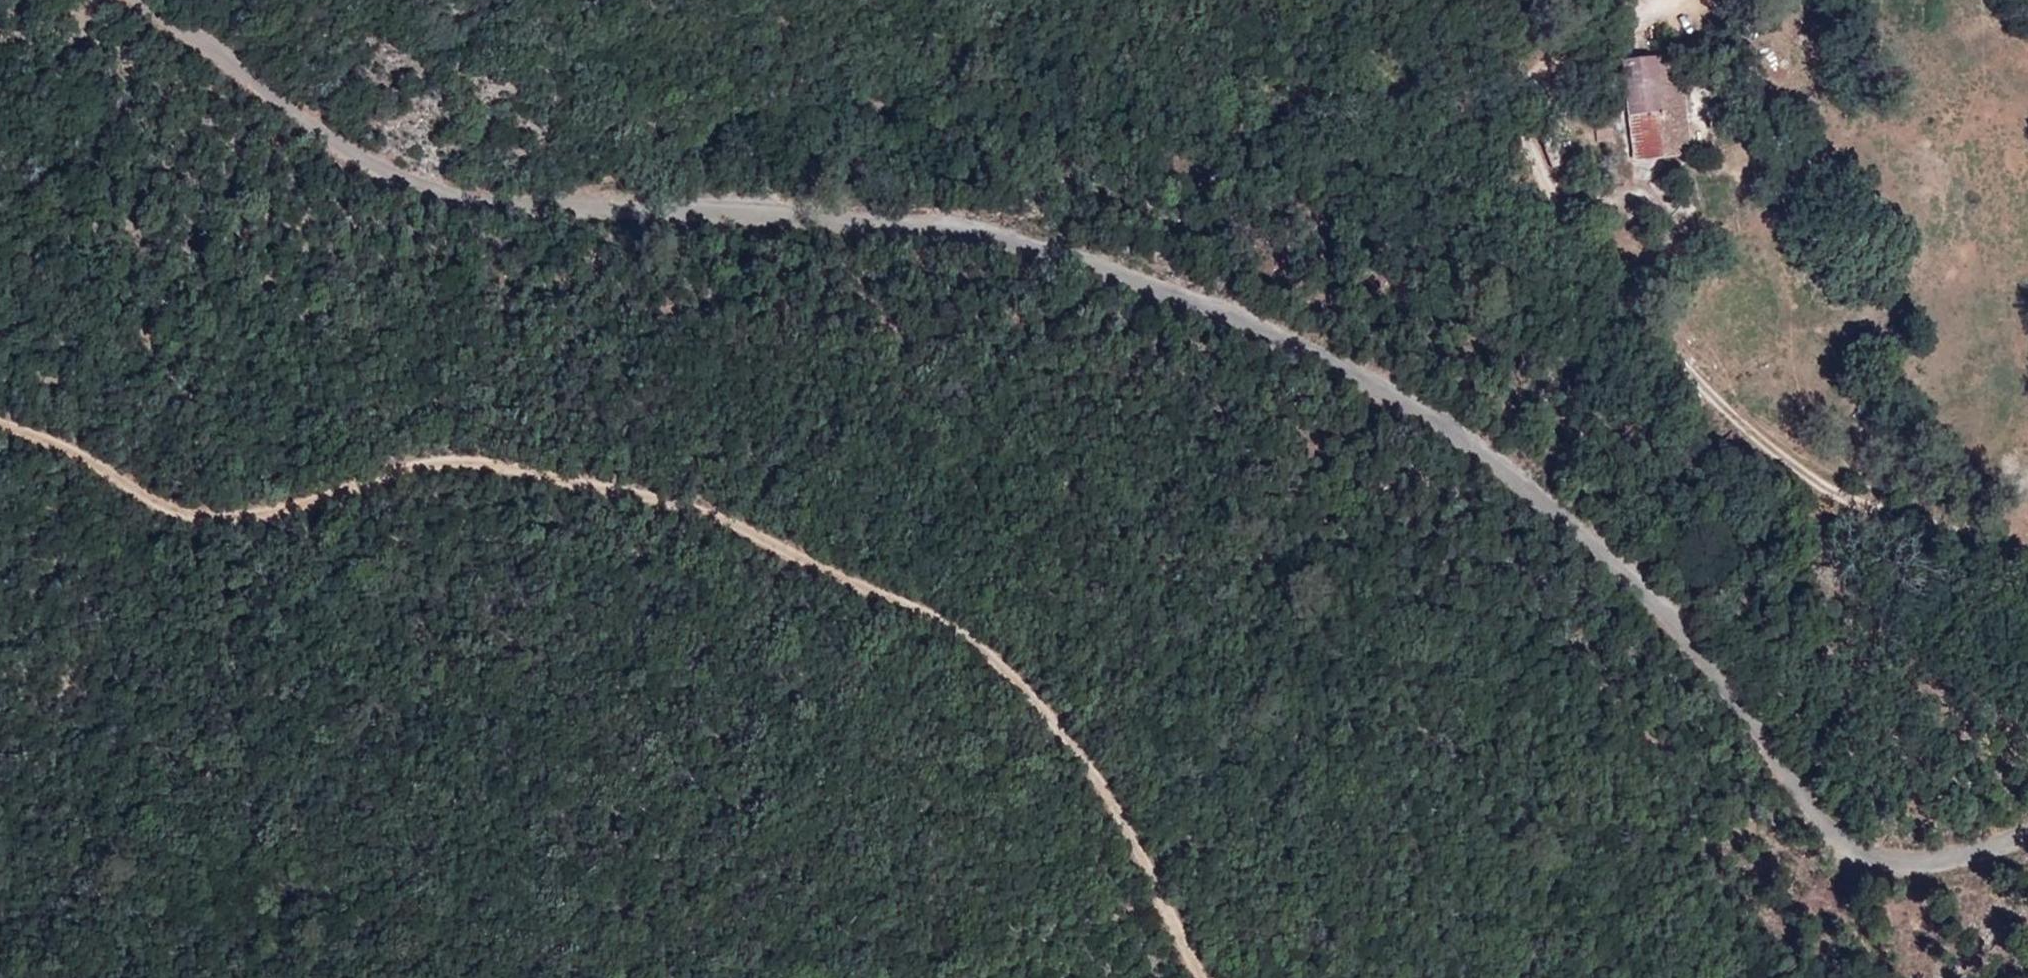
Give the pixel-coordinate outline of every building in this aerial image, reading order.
[(1658,38),(1591,41),(1600,95),(1626,95),(1627,143),(1657,143),(1658,38)]
